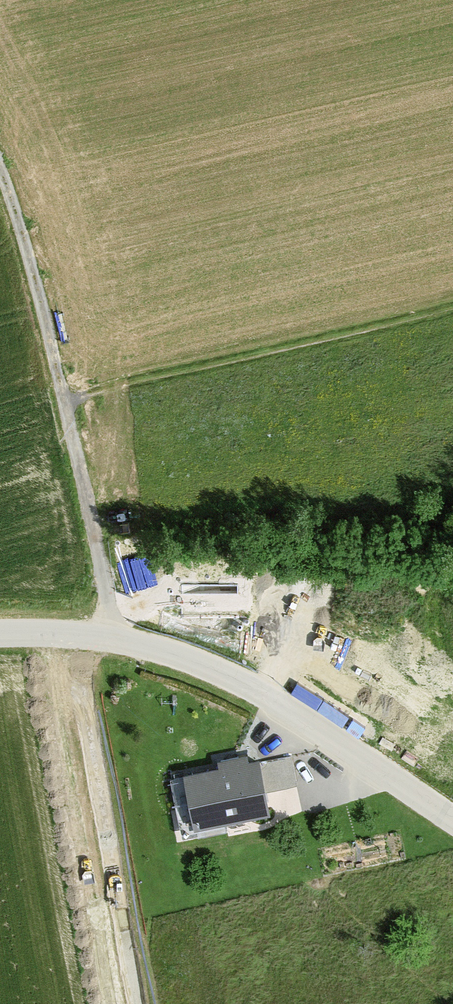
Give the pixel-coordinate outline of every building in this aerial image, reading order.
[(212,757),(213,762),(177,769),(189,827),(222,820),(221,815),(264,806),(254,754),(243,756),(242,751),(212,757)]
